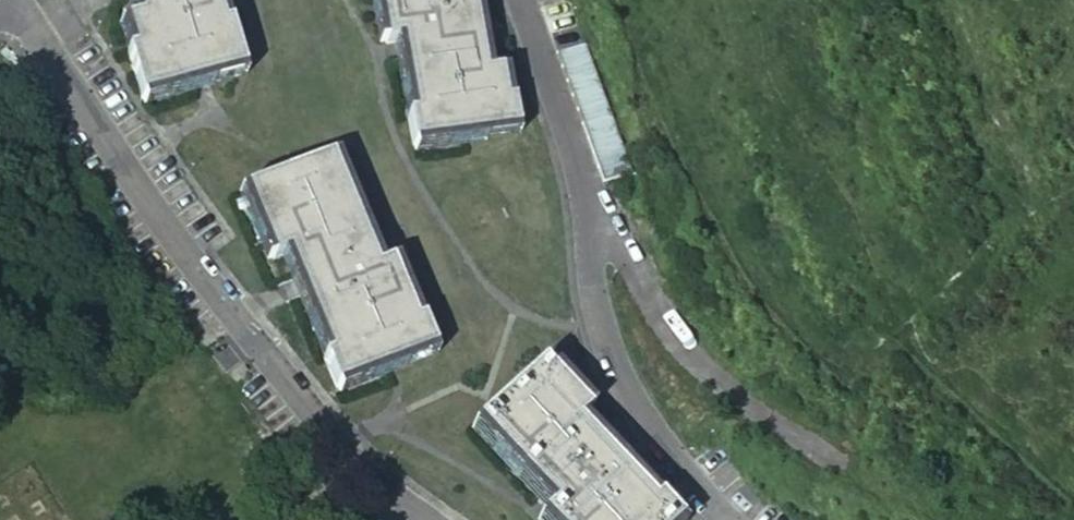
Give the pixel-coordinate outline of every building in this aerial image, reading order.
[(141,100),(243,70),(229,22),(223,25),(215,0),(134,0),(139,19),(124,23),(132,51),(126,53),(141,100)] [(387,42),(402,40),(415,116),(408,117),(413,146),(518,129),(514,100),(508,101),(502,71),(487,73),(475,0),(380,0),(387,42)] [(604,180),(633,170),(586,40),(557,51),(604,180)] [(322,359),(336,388),(434,348),(422,319),(416,321),(391,261),(377,267),(331,156),(244,192),(272,259),(287,254),(328,356),(322,359)] [(475,426),(553,507),(542,518),(543,519),(682,519),(659,495),(654,499),(576,419),(587,409),(542,362),(475,426)]
